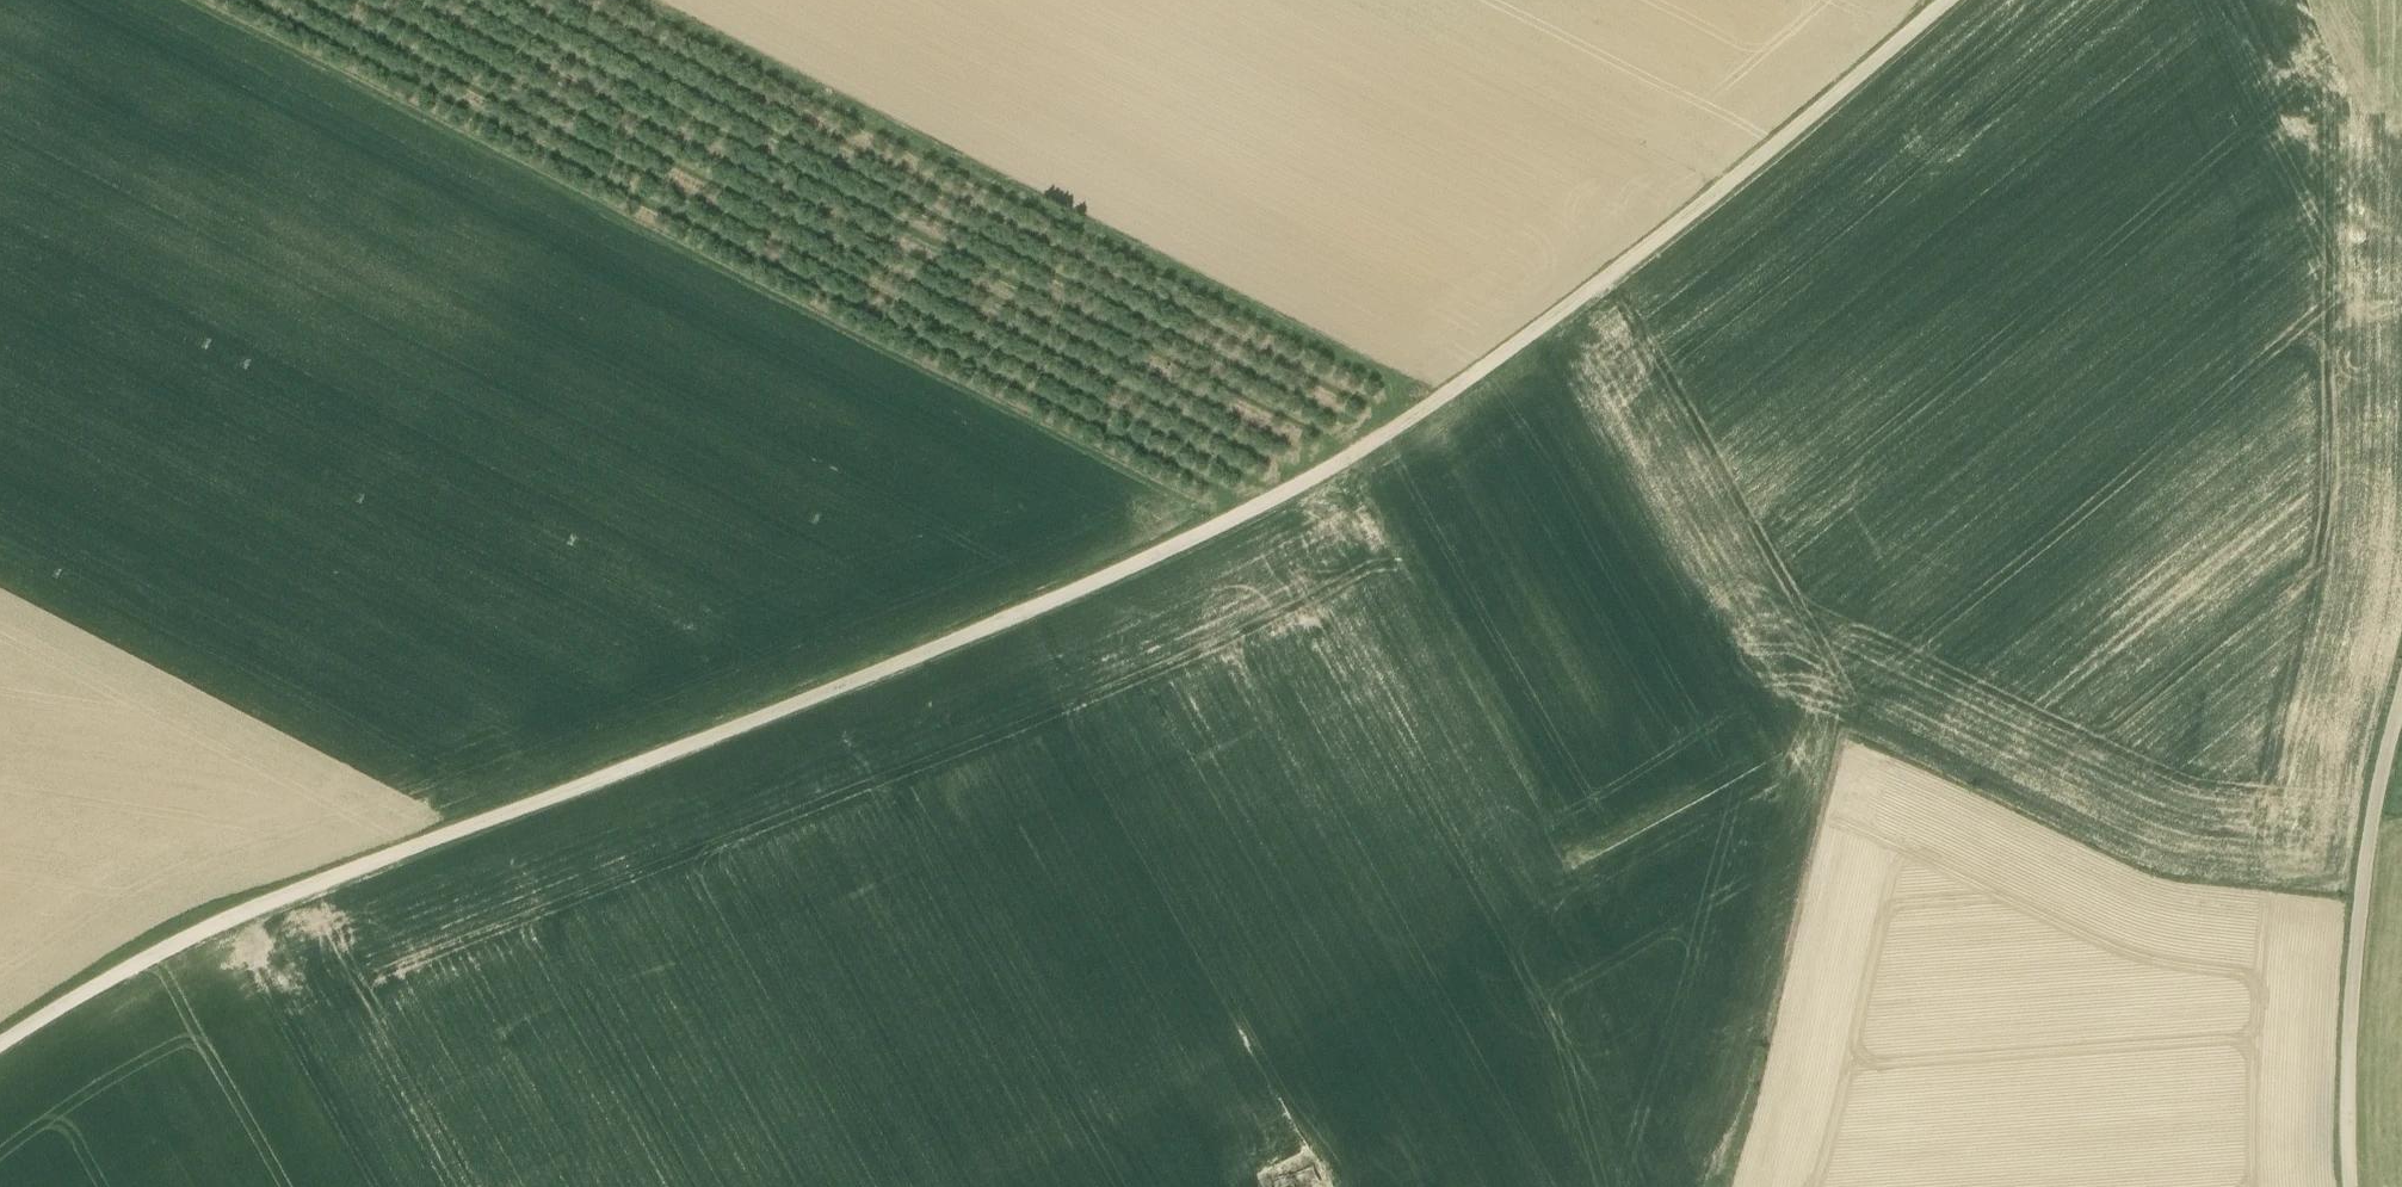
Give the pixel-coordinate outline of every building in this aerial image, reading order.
[(1296,1171),(1272,1176),(1274,1186),(1299,1186),(1296,1171)]
